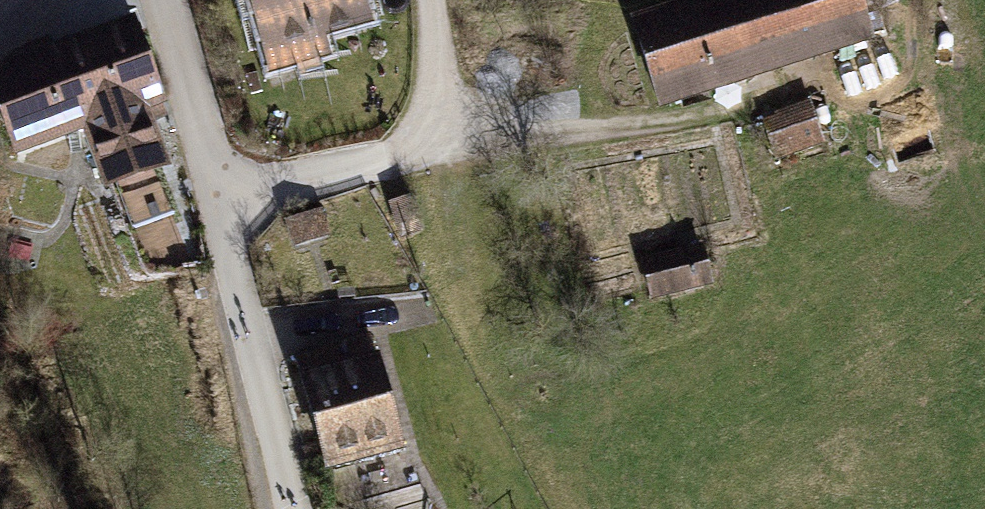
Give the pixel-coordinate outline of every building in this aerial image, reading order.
[(269,78),(331,61),(326,43),(375,29),(366,0),(246,0),(269,78)] [(631,22),(660,115),(877,47),(862,0),(702,0),(631,22)] [(0,75),(0,130),(14,167),(82,141),(104,199),(171,173),(153,127),(167,122),(162,112),(167,110),(134,24),(0,75)] [(814,104),(762,121),(776,163),(827,147),(814,104)] [(322,211),(284,224),(293,250),(331,237),(322,211)] [(705,245),(640,261),(651,303),(715,287),(705,245)] [(372,335),(292,357),(326,479),(406,457),(372,335)]
